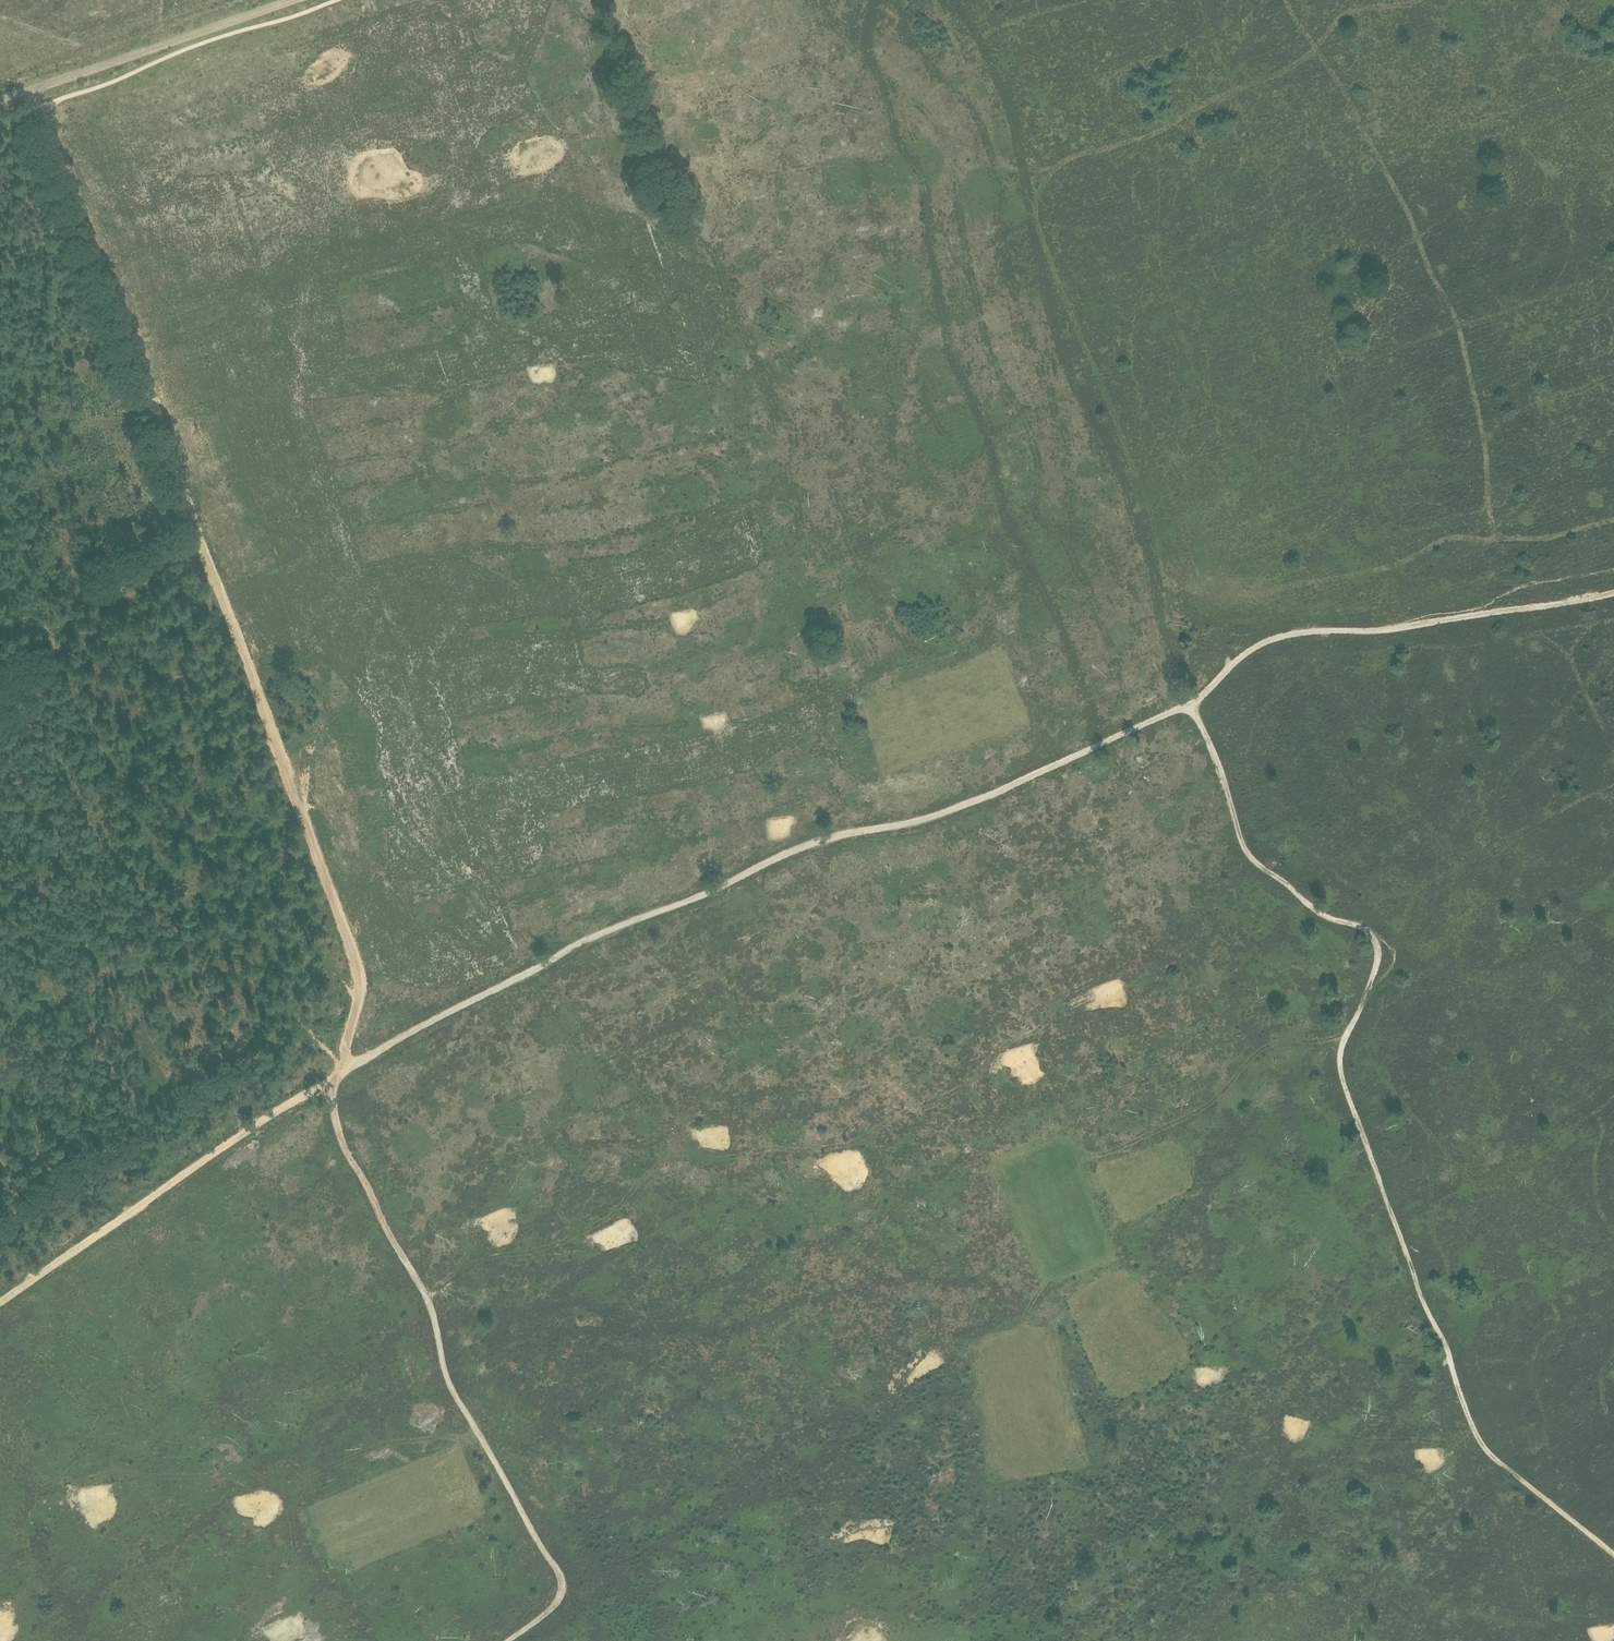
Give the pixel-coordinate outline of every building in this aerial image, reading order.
[(499,1000),(488,1007),(492,1014),(503,1006),(499,1000)] [(442,1041),(450,1032),(444,1028),(436,1036),(442,1041)]
